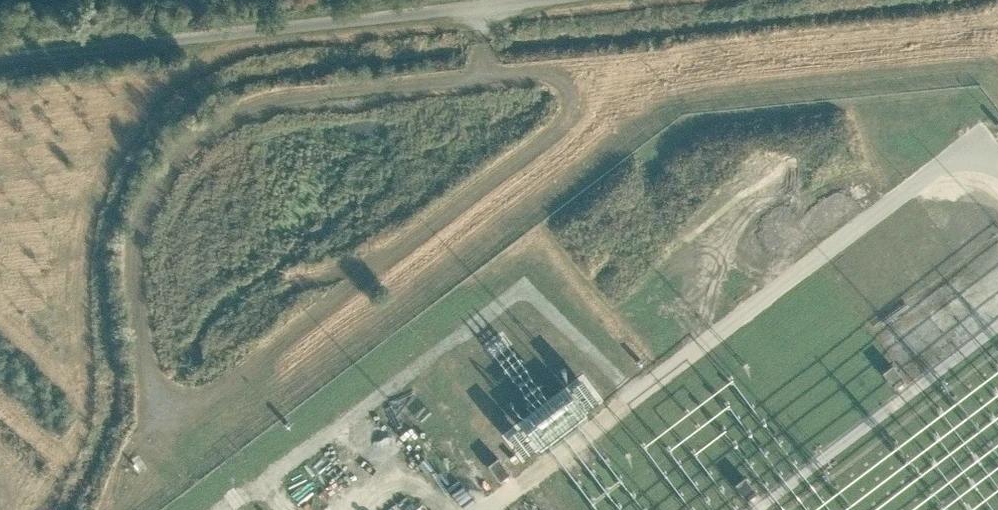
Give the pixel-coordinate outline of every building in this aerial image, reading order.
[(488,462),(502,479),(514,469),(500,452),(488,462)]
